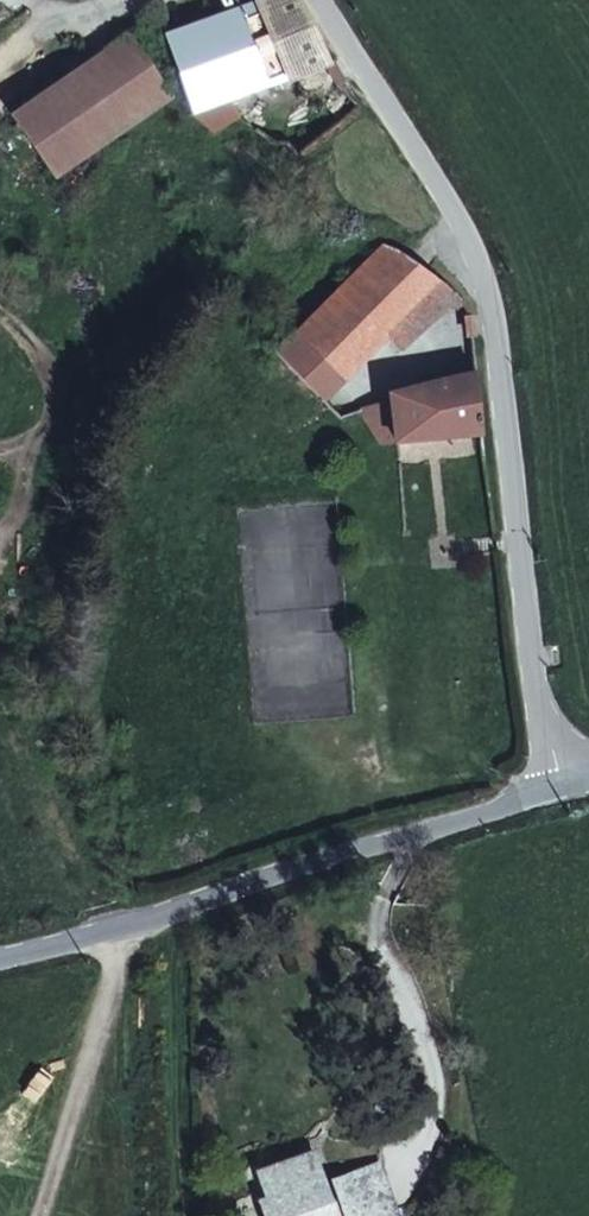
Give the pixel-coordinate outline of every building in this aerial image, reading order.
[(298,82),(290,66),(326,52),(301,0),(291,0),(178,42),(191,85),(204,126),(227,144),(252,133),(234,112),(298,82)] [(27,120),(67,177),(182,110),(178,88),(191,85),(178,42),(169,28),(27,120)] [(290,66),(298,82),(333,66),(326,52),(290,66)] [(388,271),(300,347),(289,360),(329,400),(403,341),(464,292),(430,267),(403,259),(388,271)] [(415,352),(478,306),(464,292),(403,341),(415,352)] [(381,455),(498,438),(488,348),(464,350),(467,385),(376,399),(376,407),(370,408),(381,455)] [(248,1215),(263,1215),(366,1192),(356,1158),(333,1165),(337,1176),(305,1185),(294,1145),(247,1161),(260,1203),(246,1208),(248,1215)] [(366,1192),(263,1215),(372,1215),(366,1192)]
